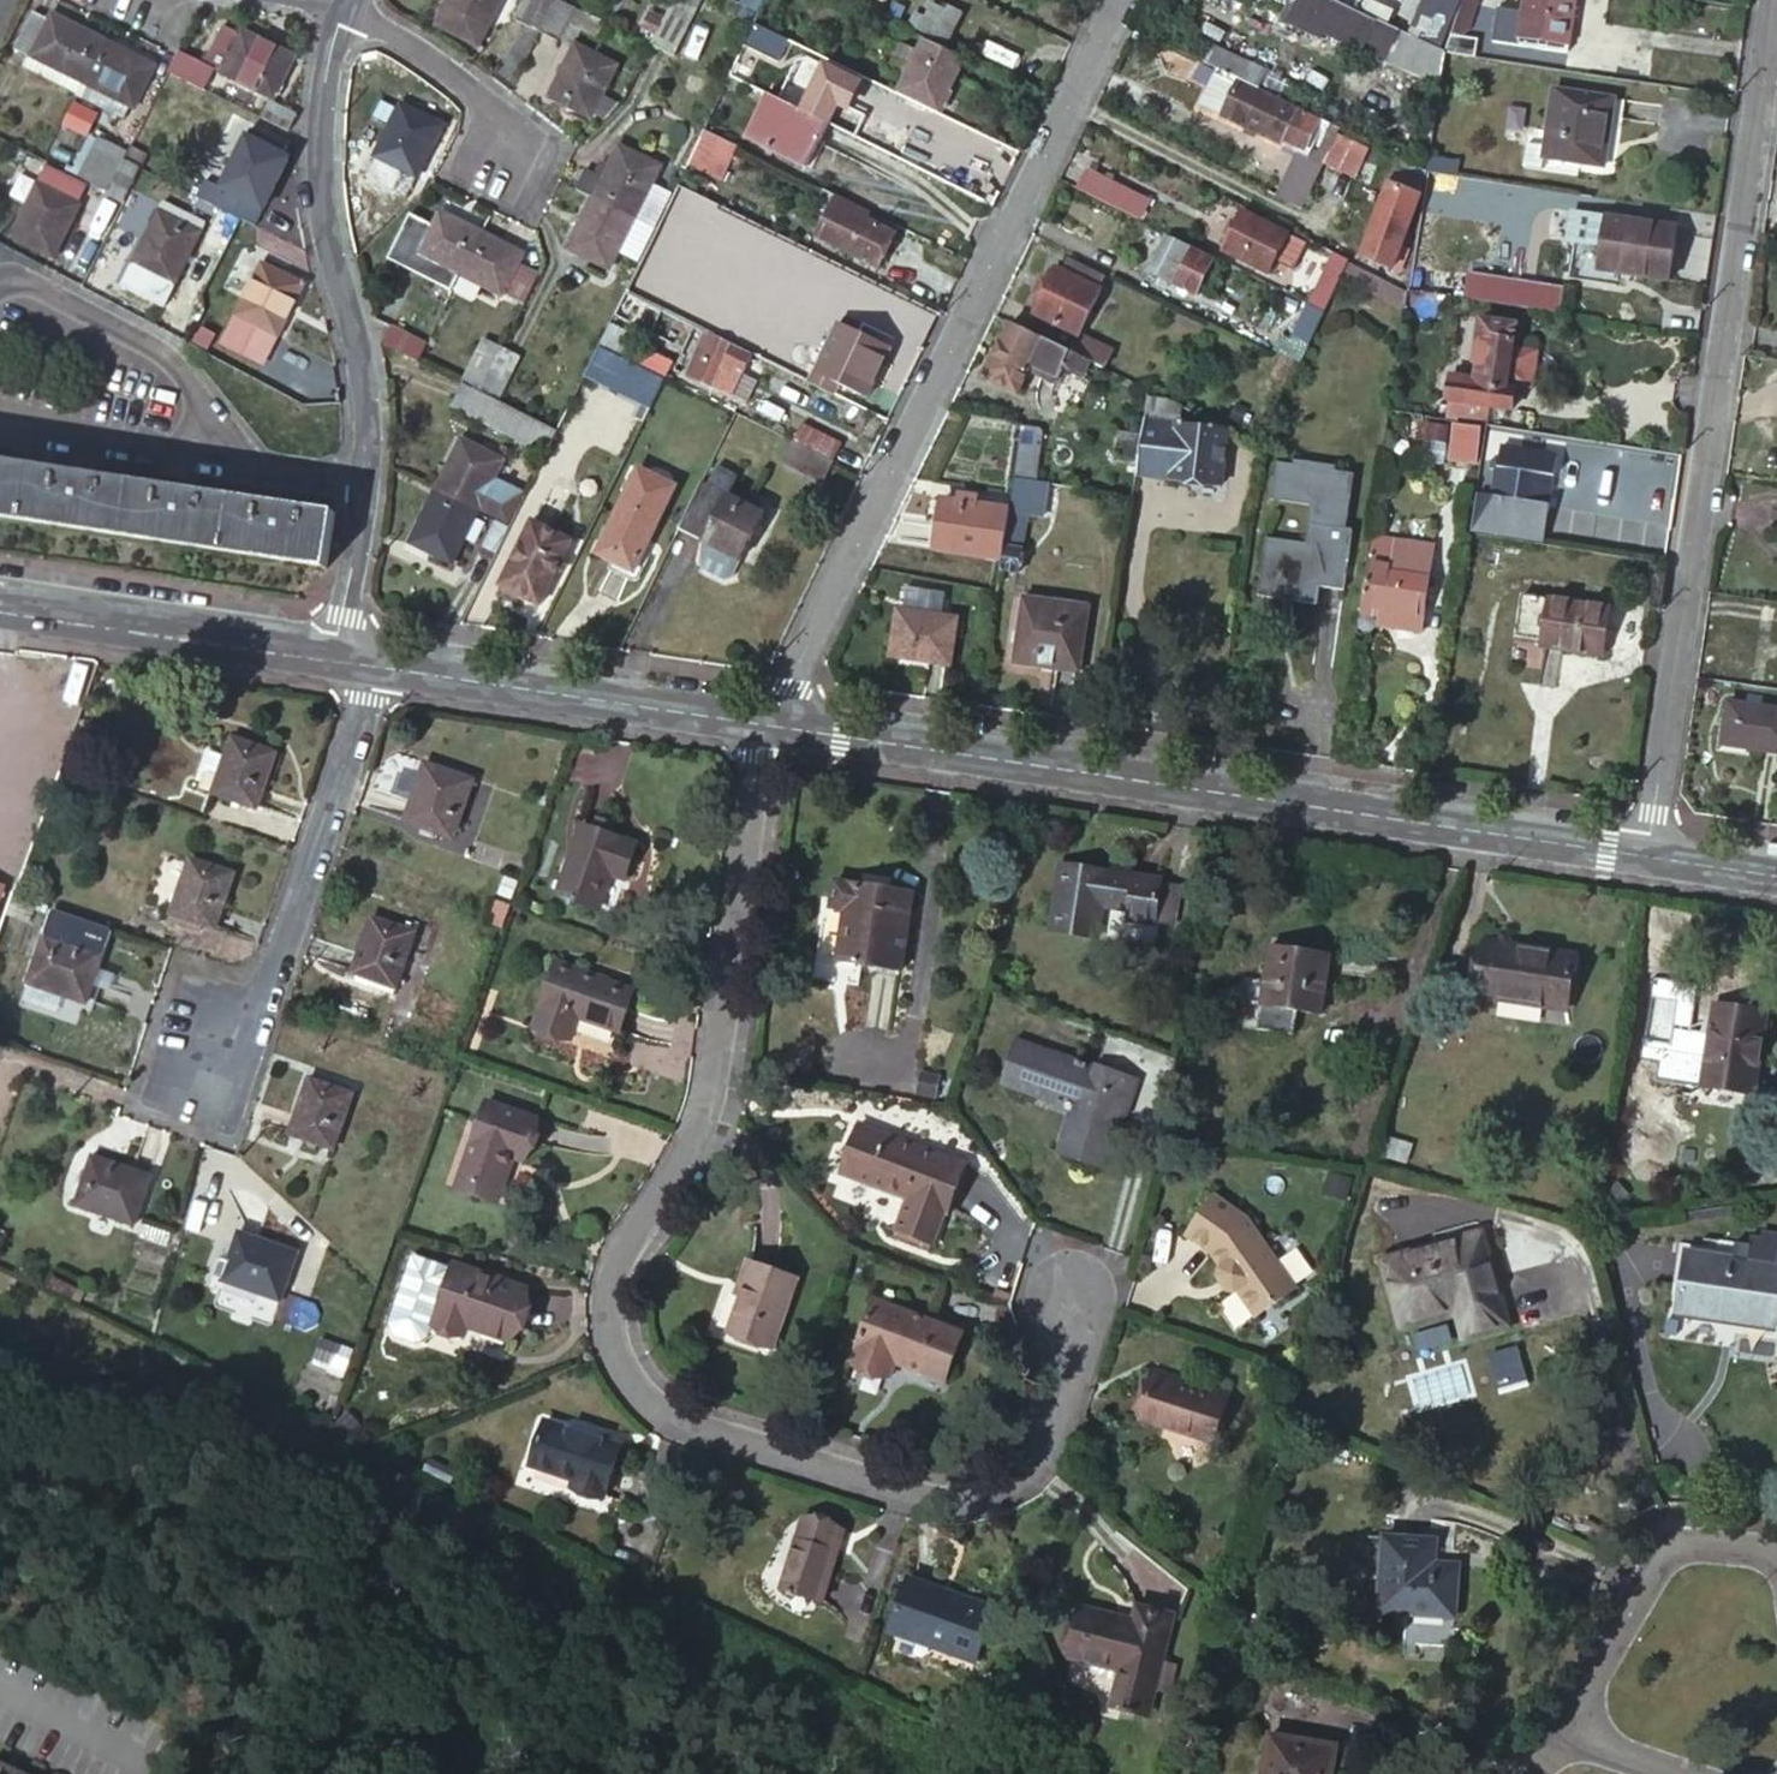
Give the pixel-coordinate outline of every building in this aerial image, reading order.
[(436,24),(479,44),(501,0),(448,0),(436,24)] [(523,23),(539,31),(555,0),(534,0),(523,23)] [(539,31),(558,40),(575,6),(564,0),(555,0),(539,31)] [(757,13),(753,23),(762,27),(776,0),(764,0),(762,5),(757,13)] [(967,15),(936,0),(933,0),(919,28),(952,44),(967,15)] [(1342,0),(1299,0),(1292,14),(1371,53),(1386,21),(1342,0)] [(1458,0),(1415,0),(1401,29),(1443,50),(1458,0)] [(1443,50),(1472,54),(1477,38),(1459,35),(1474,27),(1483,0),(1458,0),(1443,50)] [(1517,9),(1491,5),(1485,37),(1512,41),(1513,34),(1565,42),(1572,0),(1519,0),(1517,9)] [(693,18),(670,6),(651,44),(674,56),(693,18)] [(52,14),(31,55),(84,81),(105,40),(52,14)] [(762,27),(753,23),(745,39),(773,52),(780,36),(762,27)] [(293,55),(243,29),(240,35),(223,26),(204,63),(272,97),(293,55)] [(105,40),(84,81),(134,106),(152,69),(154,65),(105,40)] [(618,61),(577,41),(550,93),(593,114),(618,61)] [(1211,41),(1202,59),(1234,74),(1238,65),(1228,59),(1232,52),(1211,41)] [(887,69),(904,77),(916,51),(900,43),(887,69)] [(904,77),(896,92),(936,111),(955,71),(916,51),(904,77)] [(174,70),(183,75),(192,56),(183,52),(174,70)] [(783,105),(825,125),(835,104),(845,108),(857,83),(805,57),(783,105)] [(1325,119),(1238,76),(1220,112),(1306,154),(1325,119)] [(1610,89),(1550,80),(1540,154),(1600,163),(1610,89)] [(764,148),(804,167),(825,125),(783,105),(765,96),(755,117),(775,127),(764,148)] [(270,102),(262,118),(288,131),(296,115),(270,102)] [(441,127),(399,105),(362,178),(405,199),(441,127)] [(1000,143),(967,126),(959,143),(992,159),(1000,143)] [(248,130),(211,201),(238,215),(254,223),(287,157),(282,154),(286,148),(248,130)] [(716,139),(700,131),(673,184),(689,193),(716,139)] [(81,177),(109,191),(125,158),(126,156),(97,142),(81,177)] [(658,165),(614,144),(608,157),(590,195),(633,216),(658,165)] [(149,154),(132,146),(126,156),(125,158),(142,166),(149,154)] [(578,189),(590,195),(608,157),(603,155),(596,171),(588,167),(578,189)] [(142,166),(125,158),(109,191),(125,199),(142,166)] [(1077,185),(1109,201),(1135,215),(1145,196),(1118,182),(1087,166),(1077,185)] [(1393,265),(1423,176),(1391,166),(1362,254),(1393,265)] [(83,185),(47,167),(13,235),(52,255),(78,204),(73,202),(83,185)] [(590,195),(565,246),(608,267),(633,216),(590,195)] [(862,218),(866,211),(835,196),(815,239),(875,268),(892,233),(862,218)] [(1287,232),(1241,209),(1220,248),(1267,271),(1274,258),(1287,232)] [(201,231),(159,210),(122,283),(164,305),(201,231)] [(440,210),(419,254),(460,275),(481,232),(440,210)] [(1673,225),(1584,212),(1580,233),(1599,236),(1595,267),(1665,277),(1673,225)] [(522,301),(535,274),(516,265),(523,252),(481,232),(460,275),(500,296),(503,291),(522,301)] [(1274,258),(1292,267),(1305,241),(1287,232),(1274,258)] [(1174,239),(1164,234),(1148,268),(1156,273),(1174,239)] [(1212,258),(1174,239),(1156,273),(1194,292),(1212,258)] [(835,263),(791,242),(778,269),(822,289),(835,263)] [(1340,274),(1345,262),(1347,258),(1336,252),(1311,304),(1323,310),(1340,274)] [(1067,255),(1062,266),(1097,283),(1103,272),(1067,255)] [(1405,293),(1345,262),(1340,274),(1403,306),(1405,293)] [(305,285),(263,263),(226,336),(267,357),(305,285)] [(1055,263),(1024,327),(1083,356),(1091,341),(1074,333),(1099,284),(1097,283),(1062,266),(1055,263)] [(1424,264),(1421,289),(1446,293),(1450,269),(1424,264)] [(649,312),(624,299),(613,321),(638,333),(649,312)] [(1299,363),(1323,310),(1311,304),(1306,302),(1290,337),(1280,332),(1272,350),(1299,363)] [(1450,398),(1448,416),(1481,421),(1484,402),(1508,406),(1511,386),(1502,385),(1503,379),(1527,383),(1533,348),(1509,344),(1512,320),(1477,316),(1473,348),(1477,348),(1473,376),(1449,373),(1445,397),(1450,398)] [(1083,356),(1024,327),(1008,321),(981,375),(1014,391),(1026,366),(1029,360),(1056,373),(1061,363),(1079,372),(1087,358),(1083,356)] [(888,347),(836,322),(822,352),(816,349),(808,363),(814,367),(812,372),(864,397),(888,347)] [(621,333),(604,325),(595,345),(611,353),(621,333)] [(417,361),(425,344),(393,328),(385,345),(417,361)] [(749,354),(731,345),(730,348),(701,333),(683,370),(730,393),(749,354)] [(498,348),(481,340),(460,382),(477,391),(498,348)] [(1108,349),(1091,341),(1083,356),(1087,358),(1100,364),(1108,349)] [(611,353),(595,345),(580,375),(648,408),(662,378),(611,353)] [(516,357),(498,348),(477,391),(495,400),(516,357)] [(1054,379),(1056,373),(1029,360),(1026,366),(1054,379)] [(491,401),(459,385),(451,402),(483,417),(545,447),(553,431),(491,401)] [(1166,424),(1170,399),(1145,396),(1139,434),(1136,456),(1133,473),(1221,485),(1228,432),(1166,424)] [(1229,417),(1241,422),(1248,408),(1237,402),(1229,417)] [(1479,426),(1450,422),(1445,456),(1474,460),(1479,426)] [(800,425),(792,441),(810,450),(831,460),(839,444),(800,425)] [(1042,430),(1019,426),(1012,477),(1035,481),(1042,430)] [(1136,456),(1139,434),(1115,431),(1112,453),(1136,456)] [(502,461),(459,439),(434,490),(477,511),(494,520),(507,527),(520,499),(490,484),(502,461)] [(792,441),(783,460),(801,469),(810,450),(792,441)] [(1473,493),(1468,528),(1543,539),(1548,501),(1546,500),(1539,499),(1543,474),(1550,475),(1552,475),(1555,455),(1498,447),(1496,461),(1488,460),(1486,468),(1495,470),(1491,495),(1473,493)] [(831,460),(810,450),(801,469),(822,480),(831,460)] [(328,567),(336,511),(293,504),(295,494),(277,491),(276,501),(191,487),(192,478),(174,475),(174,485),(92,471),(92,462),(75,459),(74,468),(0,456),(0,516),(328,567)] [(1294,464),(1278,461),(1272,501),(1318,508),(1312,544),(1266,536),(1258,592),(1315,602),(1319,582),(1344,586),(1353,528),(1346,527),(1353,473),(1336,470),(1337,464),(1295,458),(1294,464)] [(706,487),(698,483),(674,532),(700,543),(697,564),(701,570),(722,580),(729,578),(762,514),(725,495),(734,477),(716,467),(706,487)] [(673,486),(638,469),(596,555),(631,572),(673,486)] [(1546,500),(1550,475),(1543,474),(1539,499),(1546,500)] [(1042,515),(1047,482),(1035,481),(1012,477),(1008,506),(1001,557),(999,568),(1018,571),(1027,512),(1042,515)] [(434,490),(408,542),(451,562),(477,511),(434,490)] [(1001,557),(1008,506),(943,496),(935,547),(1001,557)] [(507,527),(494,520),(480,547),(494,554),(507,527)] [(568,539),(530,520),(498,584),(537,603),(568,539)] [(1361,609),(1379,612),(1421,618),(1427,576),(1385,569),(1390,539),(1371,536),(1361,609)] [(947,592),(912,585),(907,606),(900,604),(891,650),(950,662),(960,616),(943,612),(947,592)] [(1517,630),(1541,634),(1547,597),(1522,593),(1517,630)] [(1087,606),(1022,596),(1012,662),(1077,671),(1087,606)] [(1610,606),(1547,597),(1541,634),(1540,642),(1603,652),(1610,606)] [(1420,627),(1421,618),(1379,612),(1377,621),(1420,627)] [(1726,701),(1720,741),(1776,749),(1776,708),(1726,701)] [(276,755),(233,740),(214,793),(258,808),(276,755)] [(474,781),(424,763),(403,823),(452,841),(474,781)] [(19,884),(48,807),(0,789),(0,877),(19,884)] [(637,845),(581,825),(556,896),(599,911),(612,876),(625,880),(637,845)] [(235,873),(191,858),(171,915),(198,924),(215,929),(235,873)] [(1162,877),(1056,864),(1048,932),(1098,938),(1101,904),(1128,908),(1126,923),(1156,926),(1156,924),(1161,884),(1162,877)] [(815,906),(829,908),(823,960),(902,970),(912,896),(818,884),(815,906)] [(1179,886),(1161,884),(1156,924),(1174,926),(1179,886)] [(111,927),(53,907),(43,936),(101,956),(111,927)] [(171,915),(169,921),(196,930),(198,924),(171,915)] [(414,933),(371,917),(351,974),(367,979),(365,985),(392,995),(394,989),(414,933)] [(101,956),(43,936),(26,984),(84,1004),(101,956)] [(1576,955),(1487,941),(1478,994),(1567,1008),(1576,955)] [(1328,955),(1269,946),(1265,981),(1242,977),(1235,1027),(1292,1035),(1296,1010),(1320,1014),(1328,955)] [(584,973),(556,963),(531,1030),(568,1042),(577,1020),(617,1035),(631,997),(607,988),(582,980),(584,973)] [(609,981),(584,973),(582,980),(607,988),(609,981)] [(1767,1014),(1716,1006),(1703,1084),(1754,1093),(1767,1014)] [(578,1040),(609,1051),(615,1037),(584,1025),(578,1040)] [(1072,1073),(1015,1053),(1002,1092),(1050,1108),(1054,1096),(1081,1105),(1075,1121),(1071,1120),(1058,1158),(1100,1172),(1122,1106),(1127,1109),(1134,1086),(1094,1073),(1092,1079),(1084,1077),(1086,1070),(1074,1066),(1072,1073)] [(351,1094),(307,1079),(287,1133),(331,1150),(351,1094)] [(483,1102),(455,1177),(497,1192),(509,1157),(520,1161),(534,1121),(483,1102)] [(854,1127),(846,1146),(858,1152),(847,1178),(900,1200),(884,1238),(922,1253),(936,1219),(941,1220),(961,1173),(854,1127)] [(834,1173),(847,1178),(858,1152),(846,1146),(834,1173)] [(147,1179),(91,1159),(74,1208),(131,1228),(147,1179)] [(1331,1173),(1324,1192),(1344,1199),(1350,1180),(1331,1173)] [(492,1204),(497,1192),(455,1177),(450,1189),(492,1204)] [(1209,1205),(1185,1247),(1212,1262),(1227,1278),(1225,1281),(1225,1290),(1237,1303),(1246,1305),(1249,1302),(1264,1320),(1300,1288),(1243,1224),(1209,1205)] [(294,1256),(236,1235),(219,1282),(277,1303),(294,1256)] [(1477,1237),(1467,1239),(1481,1283),(1490,1280),(1477,1237)] [(1396,1328),(1451,1312),(1466,1308),(1474,1334),(1503,1326),(1490,1280),(1481,1283),(1467,1239),(1378,1266),(1396,1328)] [(1688,1252),(1677,1315),(1715,1321),(1717,1312),(1776,1321),(1776,1312),(1776,1267),(1688,1252)] [(443,1269),(403,1257),(386,1314),(386,1324),(389,1333),(398,1339),(409,1340),(419,1335),(425,1327),(457,1336),(460,1327),(502,1340),(517,1292),(469,1278),(470,1273),(444,1265),(443,1269)] [(738,1264),(730,1287),(737,1288),(720,1335),(763,1349),(787,1281),(738,1264)] [(713,1332),(720,1335),(737,1288),(730,1287),(713,1332)] [(867,1304),(862,1316),(899,1332),(904,1320),(867,1304)] [(1459,1339),(1474,1334),(1466,1308),(1451,1312),(1459,1339)] [(954,1340),(904,1320),(899,1332),(862,1316),(841,1367),(882,1384),(889,1368),(934,1386),(954,1340)] [(1149,1376),(1146,1384),(1173,1392),(1176,1384),(1149,1376)] [(1193,1398),(1173,1392),(1146,1384),(1133,1427),(1206,1450),(1223,1398),(1196,1390),(1193,1398)] [(613,1448),(538,1423),(523,1467),(566,1482),(563,1492),(595,1502),(613,1448)] [(831,1536),(789,1523),(766,1592),(774,1594),(771,1600),(782,1603),(784,1597),(809,1606),(831,1536)] [(1421,1539),(1382,1536),(1376,1611),(1416,1614),(1414,1645),(1452,1648),(1457,1566),(1434,1564),(1419,1563),(1421,1539)] [(1437,1540),(1421,1539),(1419,1563),(1434,1564),(1437,1540)] [(987,1601),(900,1570),(880,1626),(967,1655),(987,1601)] [(1117,1625),(1080,1616),(1067,1664),(1119,1677),(1109,1713),(1122,1716),(1120,1721),(1132,1724),(1134,1719),(1146,1722),(1172,1622),(1136,1614),(1132,1629),(1130,1640),(1115,1635),(1117,1625)] [(1132,1629),(1117,1625),(1115,1635),(1130,1640),(1132,1629)] [(1272,1732),(1264,1773),(1331,1773),(1337,1745),(1272,1732)]
